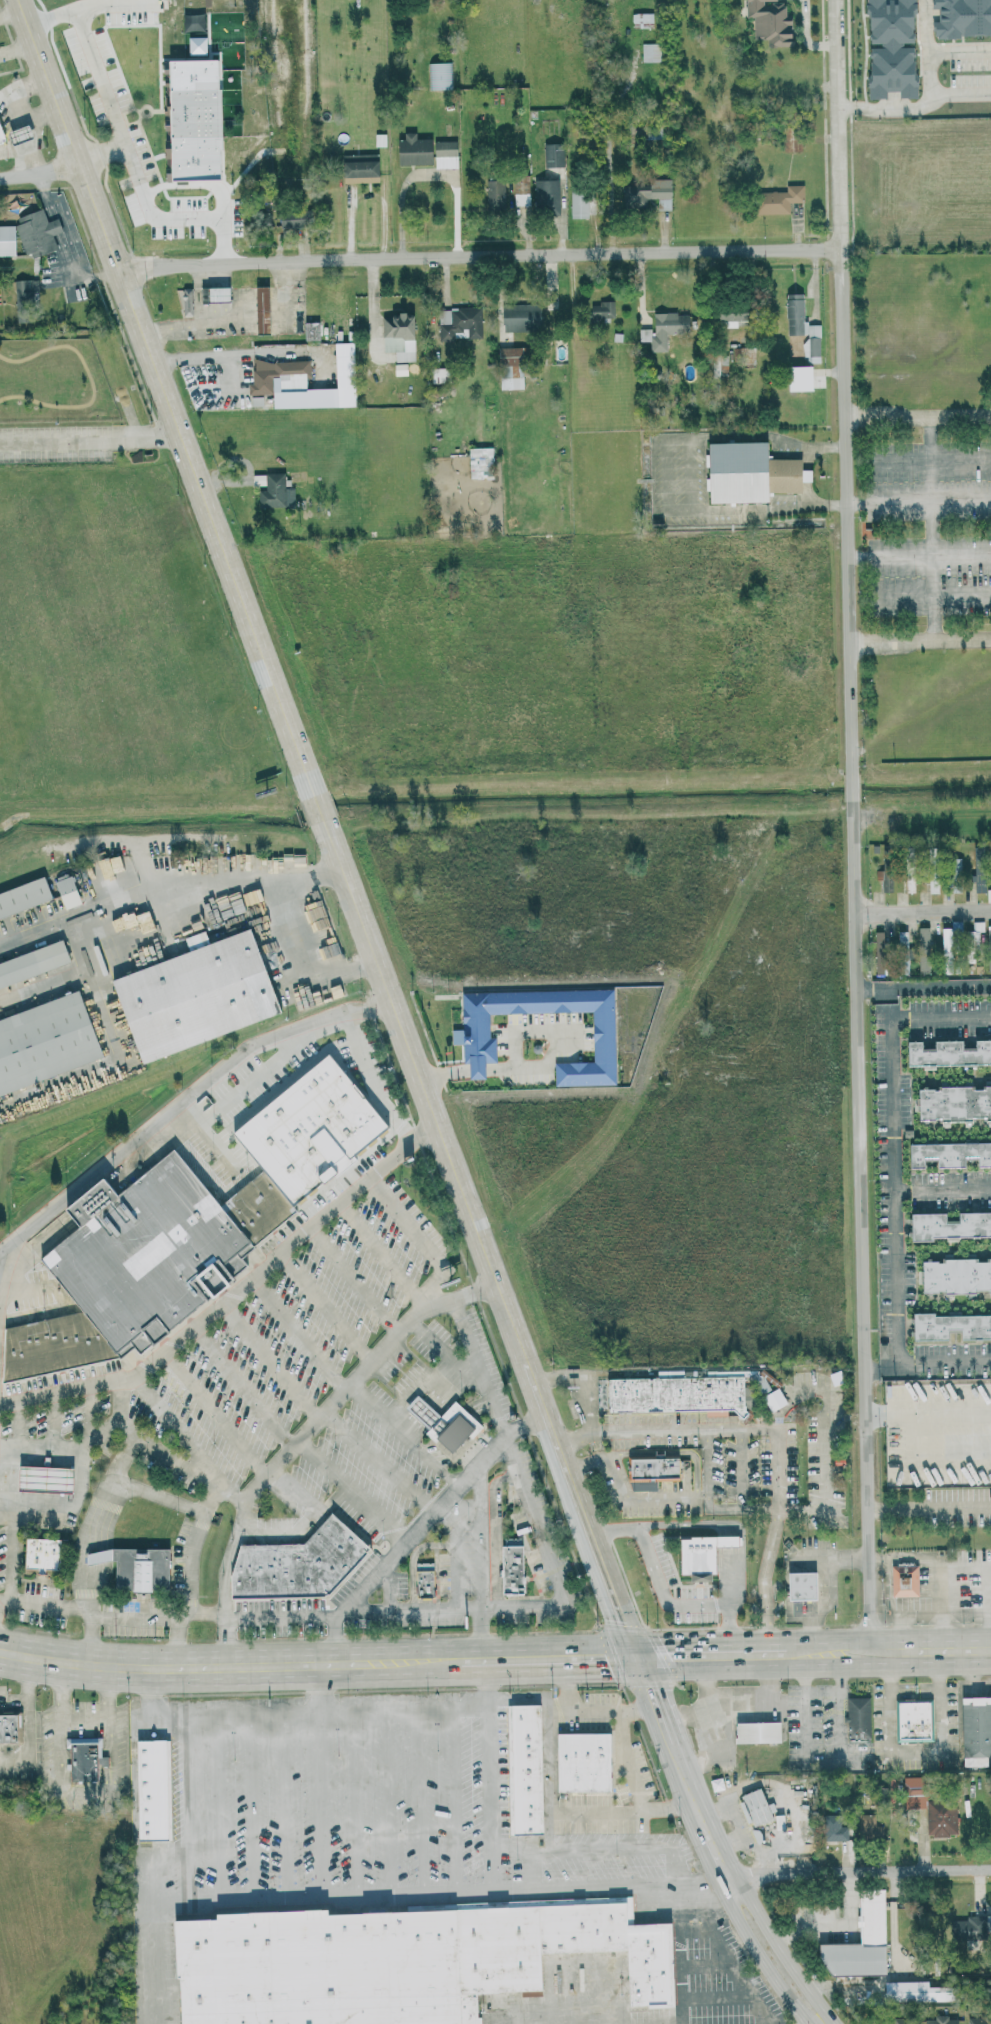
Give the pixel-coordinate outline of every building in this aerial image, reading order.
[(765,39),(765,47),(789,46),(788,15),(782,15),(782,1),(771,2),(771,0),(743,0),(743,17),(751,17),(752,39),(765,39)] [(911,45),(912,45),(911,0),(864,0),(865,43),(877,43),(878,48),(865,48),(867,98),(884,98),(883,91),(897,91),(897,98),(912,97),(911,45)] [(990,36),(990,0),(931,0),(932,20),(931,20),(931,39),(990,36)] [(652,25),(651,13),(630,13),(630,26),(652,25)] [(203,37),(185,37),(185,54),(203,54),(203,37)] [(640,62),(657,62),(657,43),(641,43),(640,62)] [(162,60),(164,181),(218,179),(215,59),(162,60)] [(428,90),(451,89),(450,62),(427,63),(428,90)] [(29,138),(24,124),(3,132),(9,146),(29,138)] [(413,139),(413,132),(402,133),(402,140),(393,140),(394,166),(430,165),(429,139),(413,139)] [(456,168),(455,140),(431,141),(432,169),(456,168)] [(542,144),(543,167),(562,166),(561,143),(542,144)] [(375,182),(374,153),(339,155),(340,183),(375,182)] [(511,176),(512,206),(528,206),(528,175),(511,176)] [(483,180),(484,211),(502,210),(502,180),(483,180)] [(532,180),(533,215),(557,214),(556,180),(532,180)] [(668,180),(620,181),(620,207),(645,207),(645,198),(656,198),(656,210),(669,210),(668,180)] [(788,213),(788,203),(803,202),(802,184),(785,185),(785,191),(751,192),(751,214),(788,213)] [(568,191),(568,218),(584,219),(585,192),(568,191)] [(15,255),(23,254),(39,254),(54,250),(54,247),(51,235),(59,232),(55,219),(45,222),(41,209),(16,216),(16,225),(0,225),(0,256),(15,255)] [(276,230),(300,229),(299,211),(275,211),(276,230)] [(13,304),(36,303),(35,279),(12,280),(13,304)] [(203,303),(226,302),(225,287),(202,288),(203,303)] [(251,287),(252,334),(266,334),(265,287),(251,287)] [(785,335),(806,335),(805,321),(801,321),(801,294),(784,294),(785,335)] [(612,317),(612,302),(588,303),(588,318),(612,317)] [(500,304),(500,331),(538,330),(537,303),(500,304)] [(716,306),(717,328),(741,326),(740,305),(716,306)] [(437,309),(438,343),(452,343),(452,332),(465,331),(465,339),(479,338),(479,308),(437,309)] [(665,351),(664,333),(685,332),(685,312),(651,313),(651,328),(637,329),(637,341),(648,341),(648,352),(665,351)] [(412,361),(410,314),(380,315),(381,352),(393,352),(393,362),(412,361)] [(320,339),(319,322),(301,323),(302,340),(320,339)] [(819,362),(818,336),(801,337),(802,356),(808,356),(809,363),(819,362)] [(753,363),(750,346),(736,348),(739,365),(753,363)] [(497,389),(520,389),(519,347),(496,348),(497,389)] [(726,356),(712,356),(712,364),(726,364),(726,356)] [(307,359),(251,362),(252,383),(246,383),(247,395),(271,393),(270,379),(276,379),(276,393),(304,391),(304,378),(308,378),(307,359)] [(406,375),(405,363),(393,363),(393,375),(406,375)] [(702,502),(765,501),(765,492),(798,491),(798,481),(808,481),(808,469),(798,469),(798,458),(765,458),(765,441),(701,442),(702,502)] [(466,447),(467,477),(492,476),(491,446),(466,447)] [(256,506),(292,505),(292,487),(282,487),(282,473),(250,473),(251,487),(256,486),(256,506)] [(100,880),(122,874),(123,879),(134,876),(127,852),(80,864),(83,875),(97,871),(100,880)] [(236,853),(219,853),(219,856),(210,855),(209,871),(236,872),(236,853)] [(959,857),(946,858),(947,889),(961,889),(959,857)] [(927,893),(937,892),(937,872),(926,873),(927,893)] [(903,892),(914,892),(914,873),(904,873),(903,892)] [(983,873),(970,873),(971,892),(983,892),(983,873)] [(61,909),(77,903),(67,874),(51,879),(61,909)] [(48,899),(40,876),(0,890),(0,916),(48,899)] [(964,963),(976,962),(976,942),(990,942),(990,925),(983,925),(983,921),(971,921),(971,930),(963,930),(964,963)] [(917,973),(929,972),(928,926),(916,927),(917,973)] [(134,1063),(276,1015),(248,929),(105,977),(134,1063)] [(181,938),(185,949),(206,941),(201,930),(181,938)] [(896,974),(907,974),(906,930),(895,931),(896,974)] [(66,963),(59,941),(0,961),(0,986),(66,963)] [(458,992),(459,1035),(454,1035),(454,1043),(461,1043),(462,1079),(480,1078),(480,1062),(493,1062),(493,1037),(487,1038),(486,1013),(589,1011),(590,1062),(551,1062),(552,1085),(613,1084),(611,989),(458,992)] [(97,1061),(76,993),(0,1016),(0,1092),(97,1061)] [(990,1063),(990,1039),(971,1039),(971,1047),(959,1047),(959,1040),(930,1040),(930,1047),(919,1047),(919,1040),(903,1041),(903,1065),(990,1063)] [(322,1053),(226,1132),(257,1170),(214,1206),(213,1200),(208,1193),(207,1190),(173,1149),(167,1150),(109,1197),(93,1177),(55,1209),(71,1229),(33,1259),(77,1313),(0,1326),(0,1371),(1,1379),(105,1361),(123,1345),(126,1345),(133,1354),(239,1267),(237,1255),(289,1212),(288,1205),(323,1176),(331,1175),(349,1160),(348,1155),(382,1127),(322,1053)] [(981,1085),(981,1087),(934,1086),(934,1089),(914,1089),(914,1121),(967,1121),(967,1117),(982,1117),(982,1120),(990,1120),(990,1085),(981,1085)] [(905,1168),(921,1168),(920,1157),(933,1157),(933,1167),(960,1167),(960,1159),(974,1159),(974,1166),(990,1166),(990,1142),(905,1143),(905,1168)] [(989,1219),(989,1212),(954,1212),(954,1220),(943,1220),(942,1213),(906,1213),(907,1237),(990,1236),(990,1219),(989,1219)] [(990,1291),(990,1259),(917,1260),(918,1292),(990,1291)] [(908,1315),(908,1341),(944,1340),(944,1331),(957,1331),(957,1339),(990,1339),(990,1328),(990,1314),(908,1315)] [(437,1416),(413,1394),(400,1409),(449,1454),(472,1428),(463,1419),(467,1415),(450,1400),(437,1416)] [(625,1458),(625,1480),(674,1479),(674,1457),(625,1458)] [(66,1491),(67,1468),(13,1467),(13,1490),(66,1491)] [(299,1543),(231,1544),(231,1567),(224,1575),(224,1598),(321,1597),(366,1548),(327,1513),(299,1543)] [(680,1538),(681,1573),(716,1573),(716,1544),(740,1544),(740,1533),(689,1534),(689,1538),(680,1538)] [(20,1569),(54,1570),(55,1550),(61,1550),(62,1540),(21,1538),(20,1569)] [(505,1540),(506,1548),(503,1548),(505,1594),(524,1593),(522,1539),(505,1540)] [(164,1550),(82,1549),(82,1562),(110,1562),(110,1592),(164,1592),(164,1550)] [(417,1563),(418,1597),(434,1597),(434,1562),(417,1563)] [(916,1596),(915,1565),(888,1565),(889,1596),(916,1596)] [(783,1572),(784,1600),(813,1600),(812,1572),(783,1572)] [(733,1741),(778,1741),(778,1721),(747,1721),(747,1692),(735,1692),(735,1735),(733,1735),(733,1741)] [(844,1698),(845,1740),(868,1739),(867,1697),(844,1698)] [(989,1697),(958,1698),(959,1757),(990,1757),(989,1697)] [(509,1705),(512,1832),(541,1831),(538,1704),(509,1705)] [(13,1743),(12,1715),(0,1715),(0,1743),(13,1743)] [(556,1733),(557,1789),(608,1789),(608,1733),(556,1733)] [(136,1738),(137,1838),(166,1838),(165,1738),(136,1738)] [(925,1837),(955,1836),(954,1798),(923,1799),(922,1782),(902,1782),(902,1806),(924,1806),(925,1837)] [(749,1827),(770,1818),(757,1788),(736,1796),(749,1827)] [(882,1825),(875,1826),(874,1814),(857,1814),(858,1841),(882,1840),(882,1825)] [(822,1841),(851,1840),(849,1816),(821,1818),(822,1841)] [(816,1944),(816,1976),(883,1975),(881,1889),(855,1890),(856,1944),(816,1944)] [(180,2023),(477,2023),(476,1990),(539,1988),(537,1948),(629,1945),(631,2000),(668,1999),(666,1926),(630,1928),(629,1896),(455,1902),(455,1908),(327,1912),(327,1909),(217,1913),(217,1918),(172,1920),(175,1977),(179,1977),(180,2023)] [(967,1910),(966,1935),(990,1936),(990,1915),(980,1915),(980,1911),(967,1910)] [(925,1981),(881,1982),(881,2002),(944,2001),(943,1986),(925,1986),(925,1981)] [(932,2015),(932,2019),(922,2020),(922,2023),(956,2023),(956,2018),(947,2019),(947,2015),(932,2015)]
